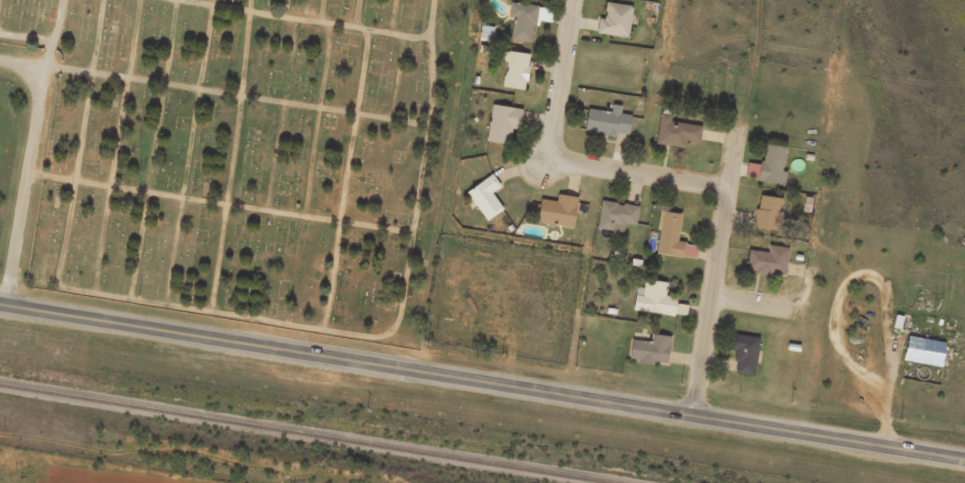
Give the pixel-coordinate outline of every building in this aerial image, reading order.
[(594,40),(626,45),(631,13),(605,9),(602,26),(597,25),(594,40)] [(510,47),(532,50),(535,13),(509,10),(508,25),(512,25),(510,47)] [(528,62),(507,58),(501,94),(523,97),(528,62)] [(517,116),(490,111),(484,148),(512,152),(517,116)] [(629,121),(619,121),(619,112),(610,111),(609,119),(584,116),(582,140),(615,142),(615,140),(627,141),(629,121)] [(668,128),(670,122),(658,120),(653,150),(683,155),(684,148),(697,150),(700,134),(668,128)] [(757,189),(783,191),(784,179),(780,179),(783,154),(761,152),(757,189)] [(464,200),(485,228),(501,216),(489,200),(499,193),(490,181),(464,200)] [(554,209),(538,206),(534,229),(570,235),(576,205),(555,201),(554,209)] [(779,206),(757,202),(751,234),(773,238),(779,206)] [(637,214),(600,208),(596,236),(622,239),(623,231),(635,232),(637,214)] [(676,250),(680,221),(662,218),(655,261),(694,267),(696,253),(676,250)] [(765,260),(747,256),(743,278),(782,285),(788,256),(767,252),(765,260)] [(673,321),(673,304),(665,304),(665,289),(642,288),(641,303),(632,303),(632,320),(673,321)] [(686,312),(674,311),(673,322),(685,323),(686,312)] [(669,344),(650,341),(649,350),(630,347),(626,366),(664,373),(669,344)] [(756,344),(730,341),(728,357),(734,358),(732,381),(753,383),(756,344)] [(905,343),(901,367),(938,374),(943,350),(905,343)]
